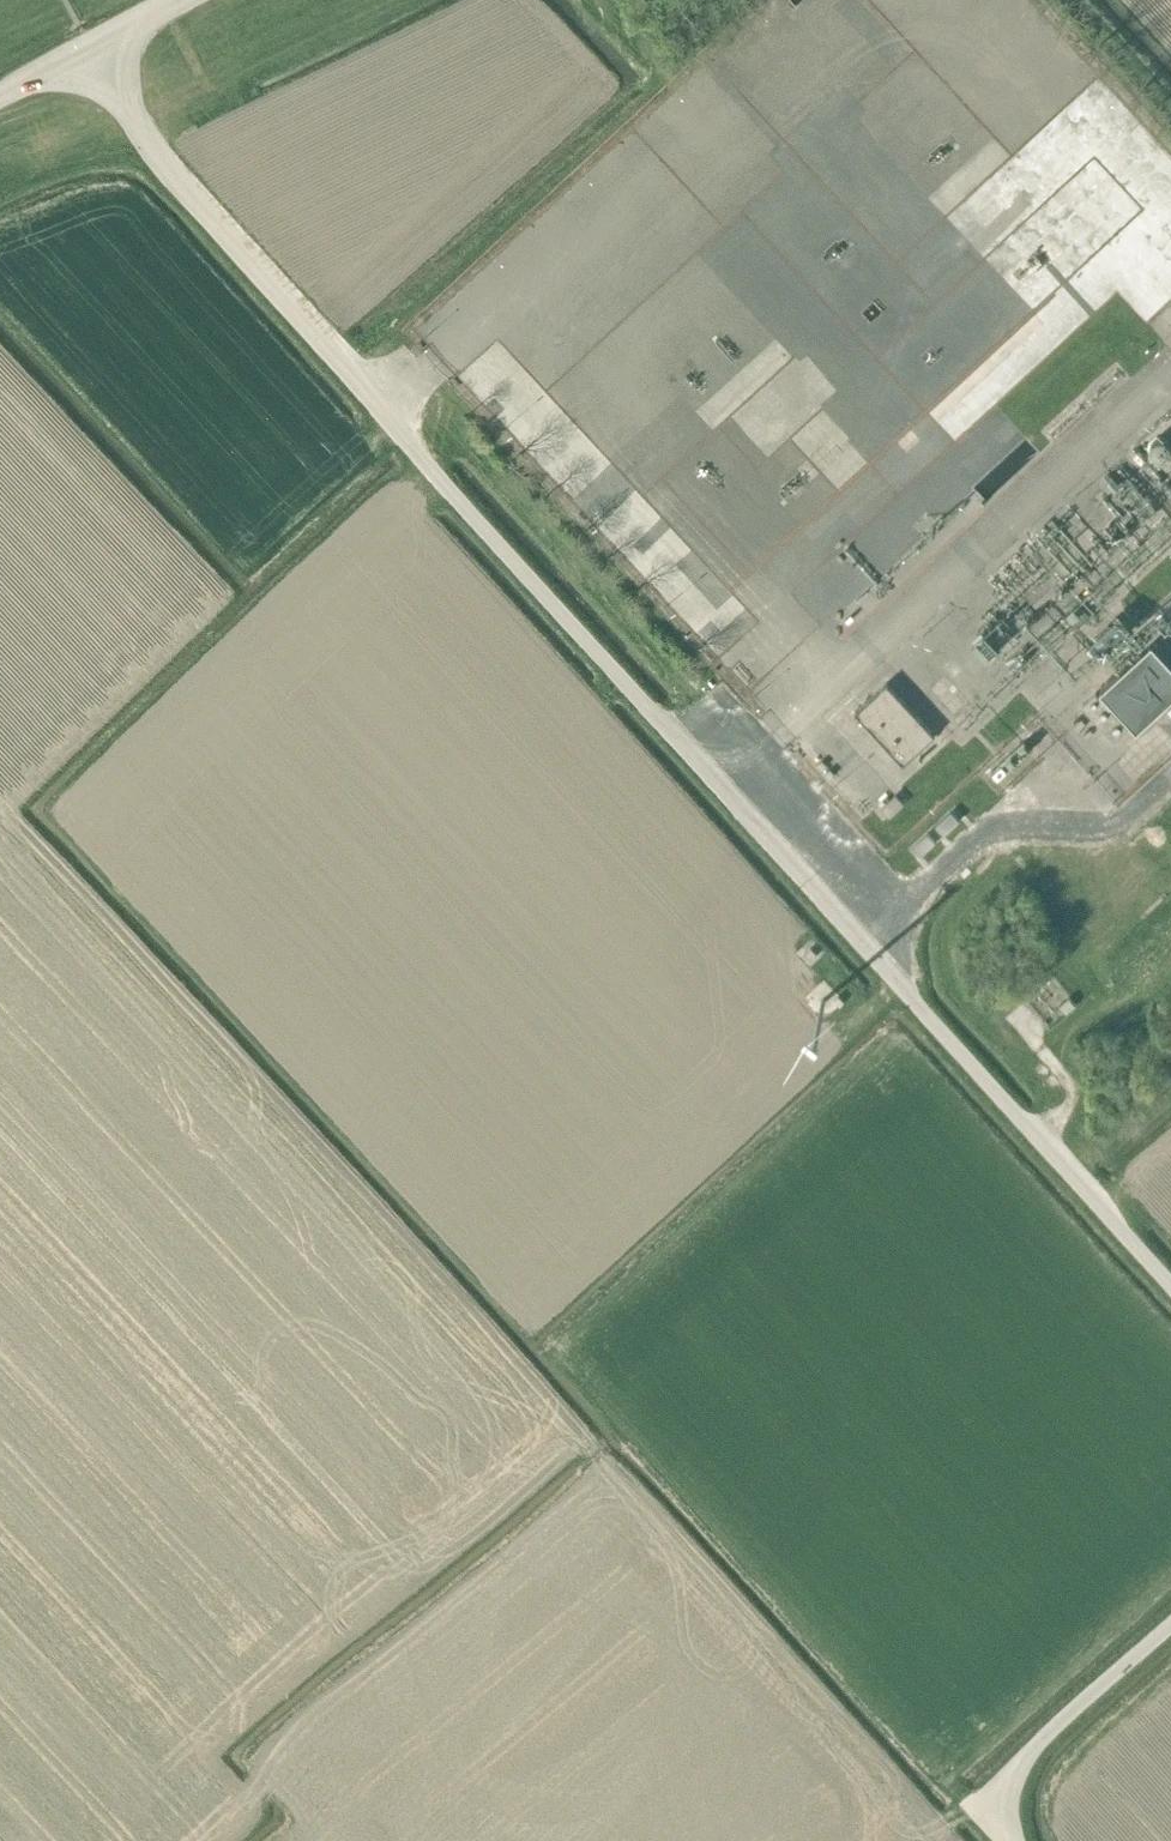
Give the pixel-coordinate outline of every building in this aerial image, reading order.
[(987,660),(1002,646),(986,629),(972,643),(987,660)] [(1170,695),(1170,660),(1151,639),(1101,686),(1138,726),(1170,695)] [(904,765),(936,736),(887,682),(855,712),(904,765)] [(1116,739),(1130,727),(1096,690),(1082,703),(1116,739)] [(904,802),(896,794),(881,807),(889,816),(904,802)] [(944,834),(960,819),(951,809),(935,824),(944,834)] [(922,856),(936,844),(928,834),(914,847),(922,856)]
